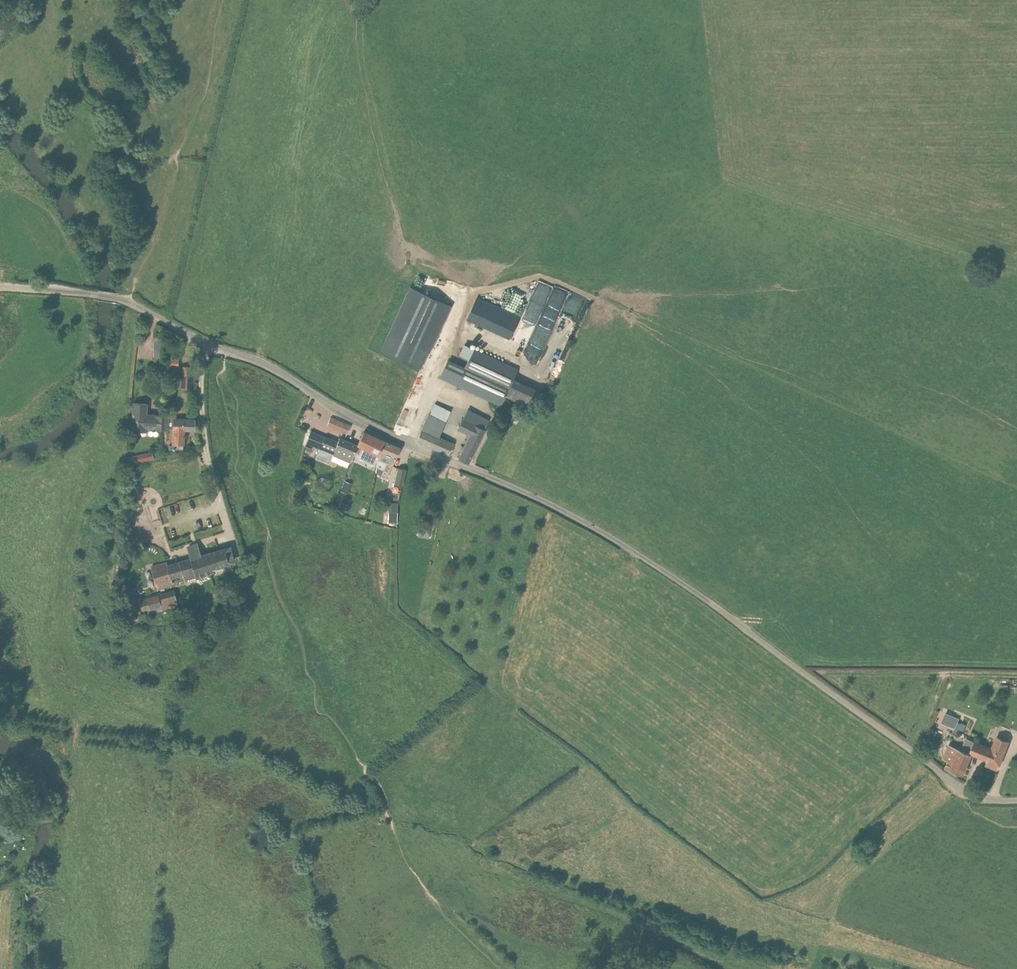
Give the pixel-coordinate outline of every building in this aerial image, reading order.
[(424,370),(423,369),(452,303),(413,286),(385,350),(424,370)] [(519,317),(477,297),(467,319),(509,338),(519,317)] [(540,319),(527,358),(541,362),(553,324),(540,319)] [(517,369),(474,349),(464,344),(459,354),(469,359),(465,368),(448,360),(440,377),(501,405),(517,369)] [(170,365),(180,365),(181,357),(170,356),(170,365)] [(183,367),(182,388),(191,388),(192,367),(183,367)] [(167,429),(167,419),(168,416),(146,414),(147,404),(133,403),(133,413),(132,419),(135,419),(134,430),(145,431),(145,427),(167,429)] [(468,462),(489,420),(467,409),(458,428),(469,434),(459,459),(468,462)] [(444,421),(436,416),(435,418),(428,415),(424,425),(441,432),(446,423),(444,421)] [(347,434),(351,426),(330,417),(327,425),(347,434)] [(183,451),(184,429),(194,430),(194,420),(167,419),(167,429),(173,429),(172,444),(173,444),(173,446),(169,446),(169,449),(173,449),(173,450),(183,451)] [(452,444),(453,444),(439,437),(422,429),(421,431),(417,440),(448,454),(452,444)] [(350,462),(353,455),(357,446),(339,438),(338,442),(324,437),(310,431),(304,446),(307,448),(305,452),(311,454),(314,447),(320,449),(319,451),(331,457),(332,455),(350,462)] [(375,462),(379,454),(385,441),(363,432),(358,444),(362,447),(358,455),(375,462)] [(392,466),(395,457),(399,448),(385,441),(379,454),(380,455),(378,459),(377,465),(377,467),(383,470),(383,468),(386,463),(392,466)] [(395,484),(402,485),(406,470),(398,468),(395,484)] [(341,490),(347,493),(351,483),(345,480),(341,490)] [(391,516),(391,520),(397,521),(397,516),(397,508),(397,505),(391,505),(391,508),(389,508),(389,516),(391,516)] [(423,526),(421,535),(430,537),(432,529),(423,526)] [(184,580),(195,576),(196,578),(207,574),(201,555),(197,543),(187,547),(190,559),(179,562),(167,566),(167,565),(152,570),(154,579),(158,590),(172,585),(170,578),(182,574),(184,580)] [(229,546),(201,555),(207,574),(210,573),(209,568),(233,560),(229,546)] [(167,592),(140,601),(142,609),(150,606),(151,608),(170,602),(167,592)] [(959,718),(945,712),(941,722),(955,728),(959,718)] [(998,736),(988,759),(986,765),(997,769),(1001,760),(1009,741),(998,736)] [(971,752),(981,756),(986,745),(976,740),(975,742),(968,739),(963,750),(950,745),(945,758),(949,760),(946,767),(962,773),(971,752)]
